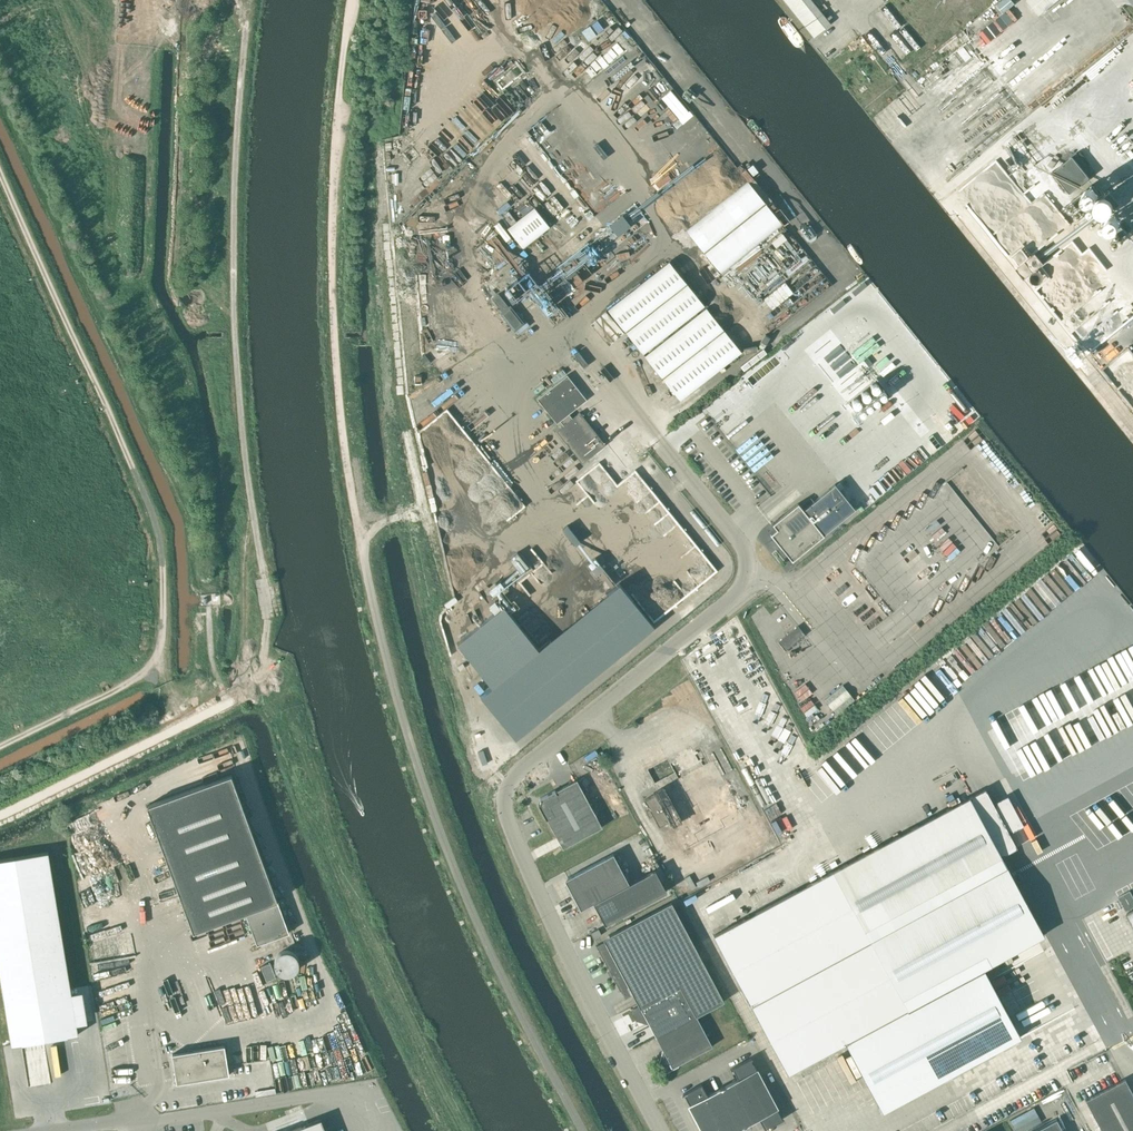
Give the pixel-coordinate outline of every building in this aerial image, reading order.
[(430,8),(430,2),(436,2),(436,0),(414,0),(415,9),(430,8)] [(813,36),(829,23),(810,0),(784,0),(813,36)] [(996,4),(1003,13),(1015,4),(1012,0),(1002,0),(996,4)] [(1058,0),(1027,0),(1039,15),(1058,0)] [(679,169),(696,153),(688,145),(671,160),(679,169)] [(1070,193),(1090,177),(1072,155),(1053,171),(1070,193)] [(1100,194),(1092,184),(1072,200),(1082,212),(1092,204),(1090,202),(1100,194)] [(718,279),(781,230),(746,185),(683,234),(718,279)] [(550,227),(534,207),(508,228),(523,247),(550,227)] [(620,247),(609,255),(619,268),(630,260),(620,247)] [(1028,283),(1045,271),(1038,261),(1032,265),(1024,253),(1014,260),(1017,263),(1020,262),(1027,272),(1022,275),(1028,283)] [(676,406),(740,360),(671,267),(608,313),(676,406)] [(1106,293),(1119,309),(1117,300),(1118,299),(1126,298),(1129,301),(1132,300),(1132,297),(1131,297),(1126,291),(1125,283),(1123,281),(1106,293)] [(521,323),(509,308),(498,294),(492,299),(503,313),(515,328),(521,323)] [(1077,344),(1120,312),(1108,296),(1065,327),(1077,344)] [(570,308),(566,312),(587,329),(590,325),(570,308)] [(426,365),(430,362),(425,355),(420,358),(426,365)] [(456,365),(443,373),(448,381),(461,373),(456,365)] [(556,431),(582,463),(605,445),(579,412),(572,418),(569,414),(586,400),(567,375),(537,399),(557,423),(560,421),(563,425),(556,431)] [(798,504),(773,525),(777,530),(771,535),(792,561),(824,536),(824,535),(855,510),(835,485),(804,510),(798,504)] [(559,506),(549,514),(560,527),(570,519),(559,506)] [(575,551),(586,544),(573,521),(561,528),(575,551)] [(748,618),(752,623),(759,633),(764,629),(752,615),(748,618)] [(778,641),(785,651),(803,636),(796,627),(778,641)] [(848,705),(854,701),(843,685),(825,698),(835,712),(847,704),(848,705)] [(669,820),(685,850),(744,818),(713,760),(654,792),(654,794),(645,799),(650,809),(646,811),(649,816),(649,817),(653,815),(659,826),(669,820)] [(193,932),(245,913),(257,944),(289,933),(277,901),(278,900),(277,900),(231,774),(147,805),(193,932)] [(547,819),(563,848),(602,827),(577,780),(555,791),(555,790),(540,798),(540,800),(539,804),(538,804),(546,820),(547,819)] [(985,789),(713,935),(751,1004),(787,1071),(845,1040),(881,1108),(1019,1034),(982,965),(1043,933),(1007,866),(1001,856),(1017,848),(985,789)] [(1007,796),(993,804),(1009,833),(1023,825),(1007,796)] [(773,833),(734,853),(741,867),(780,847),(773,833)] [(0,860),(0,972),(12,1045),(78,1035),(48,852),(0,860)] [(593,902),(629,883),(613,854),(569,877),(585,907),(593,902)] [(655,869),(629,883),(593,902),(605,924),(666,891),(655,869)] [(660,997),(680,986),(696,1016),(724,1001),(671,902),(609,935),(611,938),(596,946),(609,970),(610,969),(613,974),(612,975),(624,998),(653,983),(660,997)] [(593,939),(601,935),(598,929),(590,933),(593,939)] [(288,950),(286,950),(284,950),(282,951),(280,952),(279,953),(278,953),(276,955),(275,957),(274,959),(274,962),(274,964),(275,966),(276,969),(277,970),(279,972),(281,973),(284,974),(286,975),(289,974),(291,974),(294,972),(296,970),(297,968),(298,966),(298,963),(298,961),(298,959),(298,957),(297,955),(295,953),(293,952),(290,950),(288,950)] [(276,977),(270,962),(261,966),(266,981),(276,977)] [(656,1037),(696,1016),(680,986),(660,997),(646,1004),(645,1002),(630,1010),(636,1020),(648,1042),(656,1037)] [(712,1046),(696,1016),(656,1037),(665,1053),(662,1055),(663,1057),(659,1063),(664,1074),(679,1066),(678,1064),(712,1046)] [(193,1050),(193,1051),(171,1054),(176,1084),(229,1075),(224,1045),(212,1047),(193,1050)] [(684,1093),(704,1130),(734,1130),(759,1118),(765,1129),(782,1119),(750,1058),(732,1068),(738,1078),(707,1095),(701,1084),(684,1093)] [(1125,1079),(1085,1100),(1102,1130),(1132,1130),(1132,1094),(1125,1079)] [(1011,1122),(1015,1130),(1030,1130),(1043,1125),(1035,1110),(1011,1122)] [(321,1119),(290,1130),(325,1130),(321,1119)] [(1057,1119),(1034,1130),(1063,1130),(1057,1119)]
